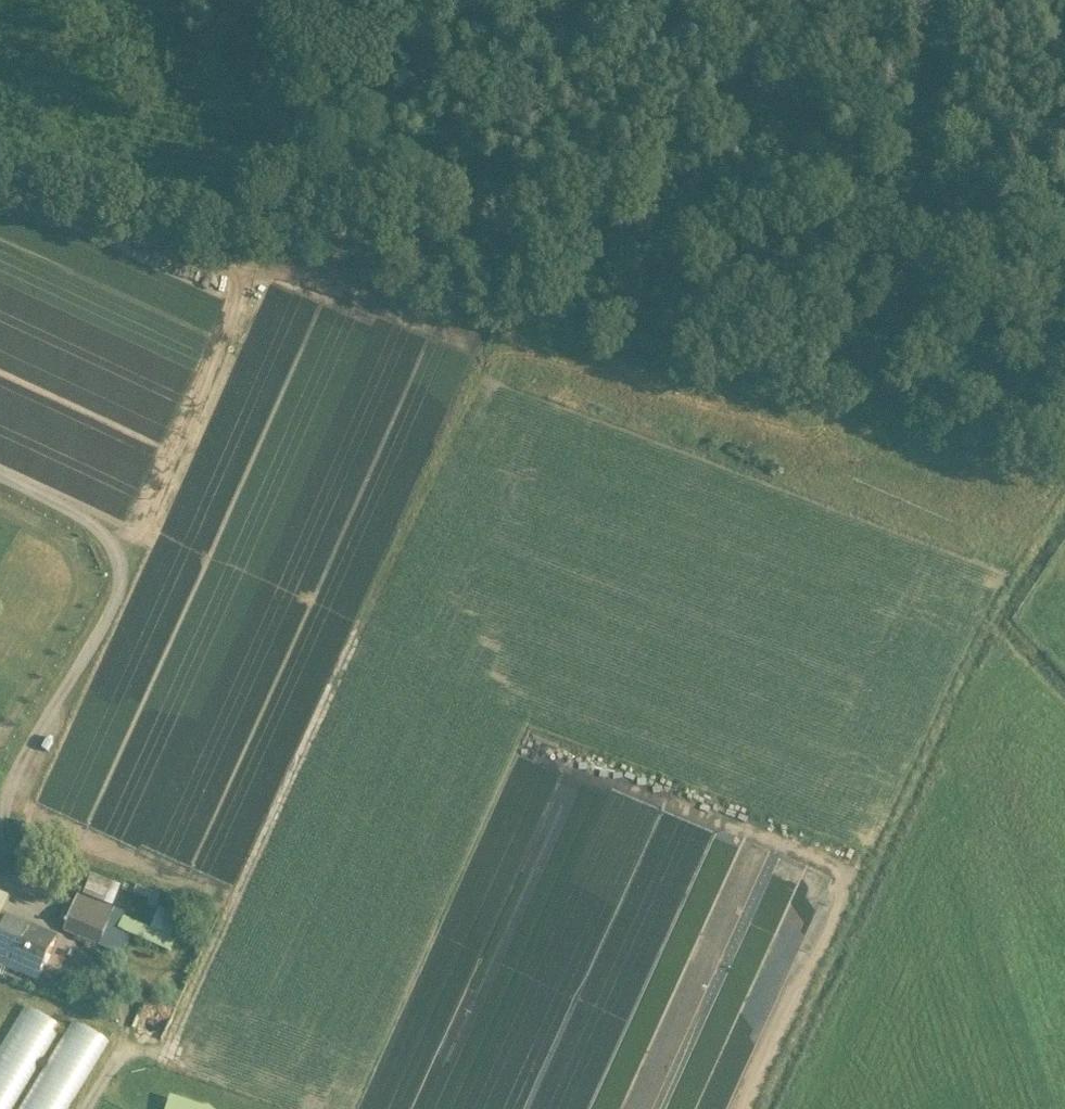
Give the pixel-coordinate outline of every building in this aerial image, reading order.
[(114,911),(78,897),(71,914),(107,928),(114,911)] [(107,928),(99,947),(111,951),(126,916),(114,911),(107,928)] [(71,914),(63,932),(99,947),(107,928),(71,914)] [(1,917),(0,920),(0,965),(20,973),(16,982),(28,987),(32,979),(37,981),(56,940),(1,917)] [(0,1040),(0,1108),(14,1108),(59,1024),(20,1003),(0,1040)] [(104,1037),(66,1018),(18,1108),(66,1108),(104,1037)] [(176,1100),(173,1108),(200,1108),(176,1100)]
